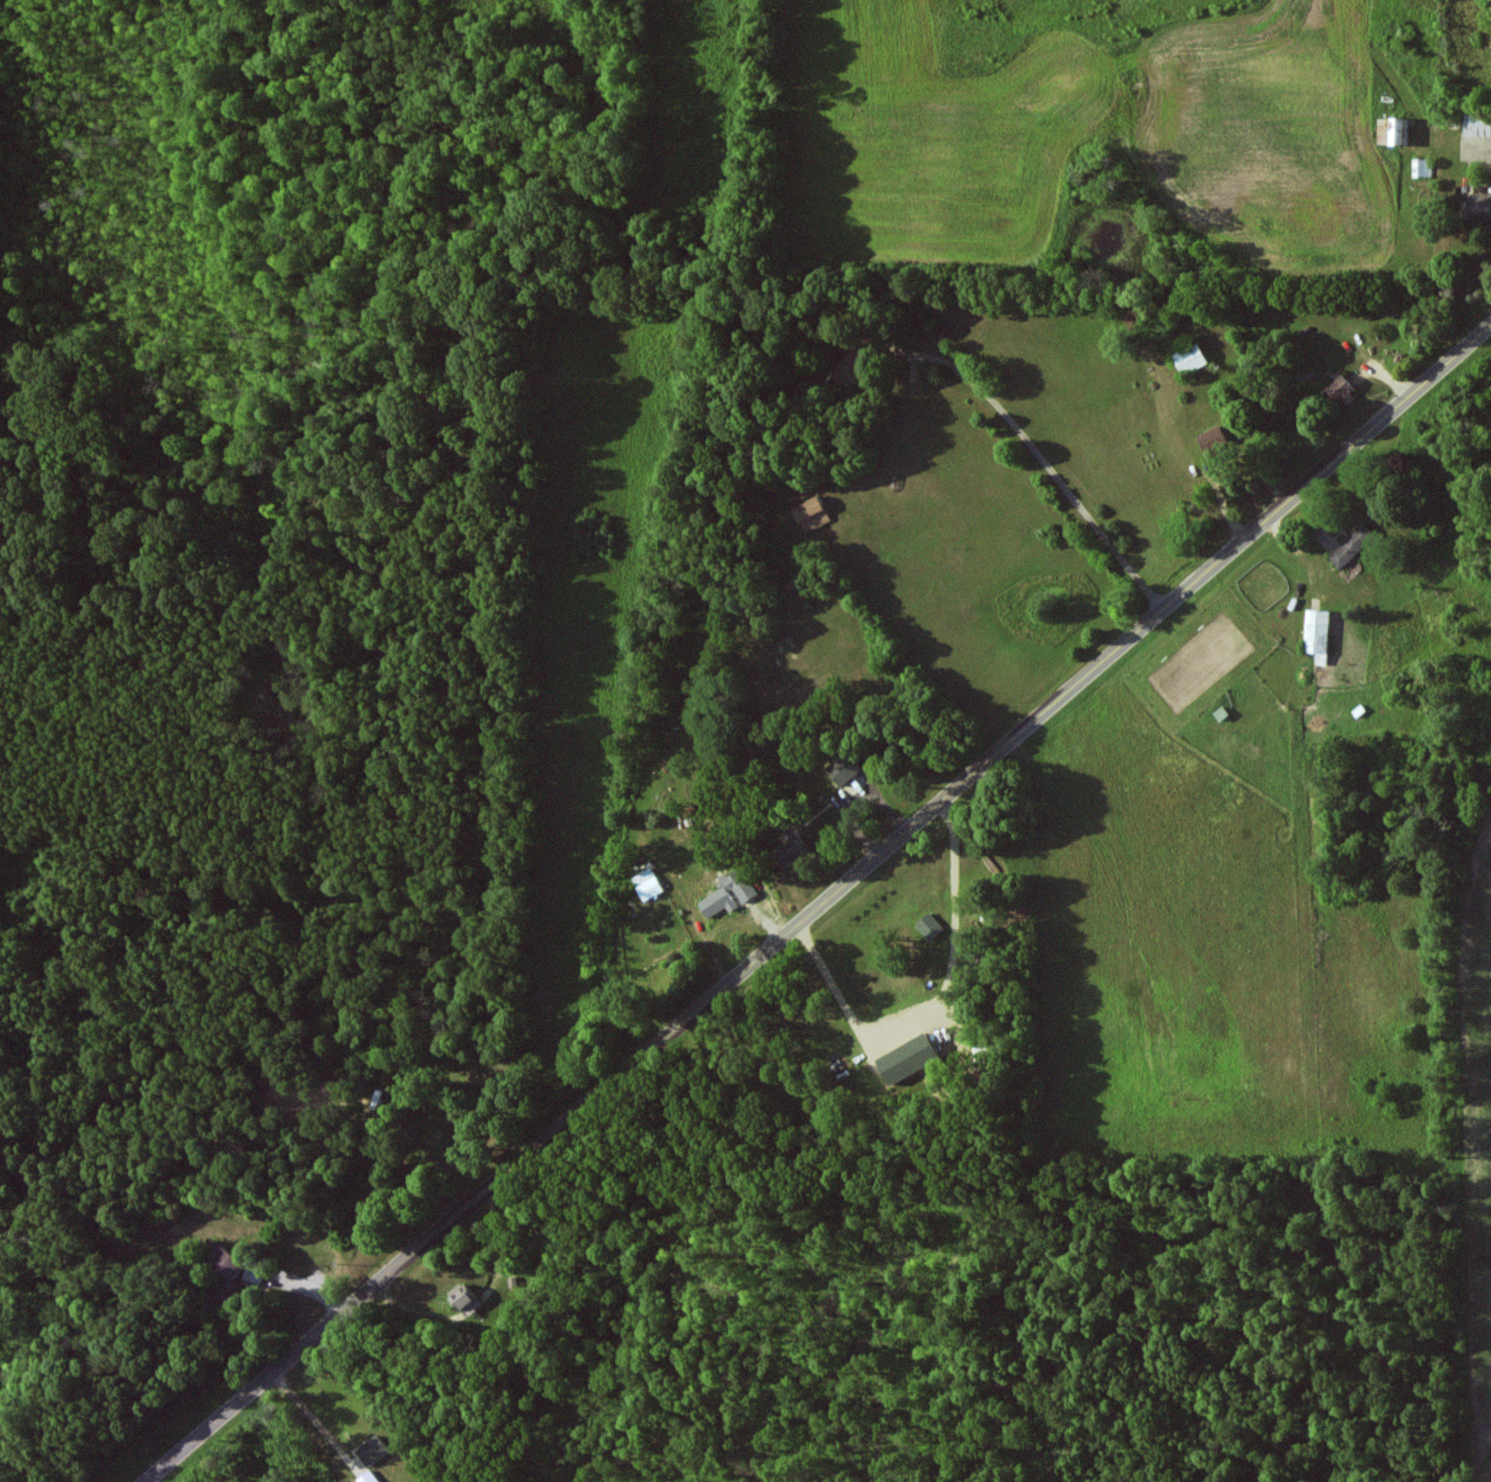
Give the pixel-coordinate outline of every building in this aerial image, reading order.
[(1490,138),(1490,115),(1466,115),(1465,137),(1490,138)] [(1392,146),(1406,146),(1407,120),(1379,119),(1379,128),(1392,128),(1392,146)] [(1414,178),(1433,177),(1432,159),(1413,159),(1414,178)] [(1490,220),(1490,193),(1471,193),(1472,202),(1462,202),(1463,220),(1490,220)] [(1174,354),(1181,374),(1208,365),(1201,344),(1174,354)] [(1341,407),(1357,394),(1342,376),(1326,389),(1341,407)] [(1231,445),(1220,425),(1198,437),(1209,457),(1231,445)] [(803,532),(830,522),(822,499),(795,508),(803,532)] [(1341,570),(1376,538),(1364,524),(1328,556),(1341,570)] [(1328,665),(1330,611),(1307,610),(1305,652),(1316,653),(1316,665),(1328,665)] [(849,761),(844,754),(826,770),(841,787),(863,768),(853,757),(849,761)] [(776,852),(788,868),(811,850),(792,825),(782,833),(789,842),(776,852)] [(662,892),(652,868),(631,877),(641,901),(662,892)] [(698,902),(707,918),(726,908),(729,912),(737,907),(729,892),(734,889),(741,904),(758,895),(749,878),(742,882),(736,871),(727,876),(725,873),(718,877),(724,887),(698,902)] [(915,925),(930,941),(944,928),(929,912),(915,925)] [(876,1059),(890,1085),(940,1058),(926,1032),(876,1059)] [(245,1266),(224,1245),(208,1262),(224,1277),(207,1296),(219,1307),(240,1285),(232,1279),(245,1266)] [(242,1276),(260,1285),(265,1274),(247,1266),(242,1276)] [(475,1299),(463,1282),(447,1294),(459,1311),(475,1299)] [(371,1467),(391,1450),(378,1434),(358,1452),(371,1467)] [(371,1470),(357,1481),(358,1481),(380,1481),(371,1470)]
